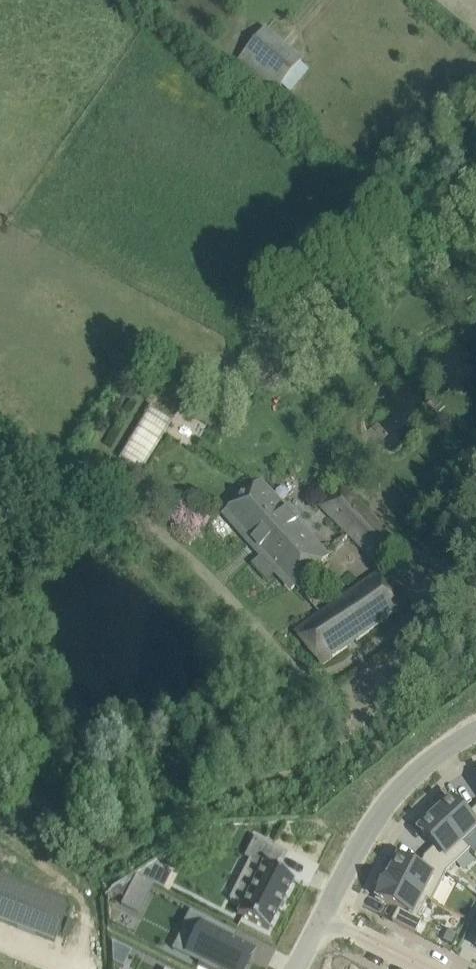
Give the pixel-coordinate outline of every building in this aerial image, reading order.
[(304,60),(265,27),(235,62),(274,95),(304,60)] [(187,404),(182,413),(194,419),(199,410),(187,404)] [(149,406),(121,455),(142,467),(170,418),(149,406)] [(261,483),(225,514),(260,553),(250,562),(265,580),(276,571),(291,588),(305,576),(325,558),(274,498),(261,483)] [(378,566),(401,543),(342,484),(319,507),(378,566)] [(296,631),(322,664),(407,606),(382,569),(321,611),(296,631)] [(436,816),(469,850),(470,850),(464,843),(475,831),(475,808),(468,816),(453,800),(436,816)] [(436,816),(420,831),(435,847),(425,857),(446,872),(469,850),(436,816)] [(238,883),(230,899),(242,905),(238,914),(269,929),(294,880),(277,871),(286,853),(255,838),(245,857),(262,865),(250,889),(238,883)] [(388,878),(388,879),(432,901),(446,872),(425,857),(419,869),(399,859),(390,879),(388,878)] [(134,875),(120,904),(138,913),(152,884),(134,875)] [(67,901),(0,876),(0,920),(52,940),(67,901)] [(388,879),(378,899),(398,910),(393,921),(416,933),(422,920),(418,918),(427,900),(431,902),(432,901),(388,879)] [(180,929),(196,937),(188,953),(201,960),(199,965),(207,968),(244,968),(253,951),(234,941),(238,934),(190,910),(180,929)]
